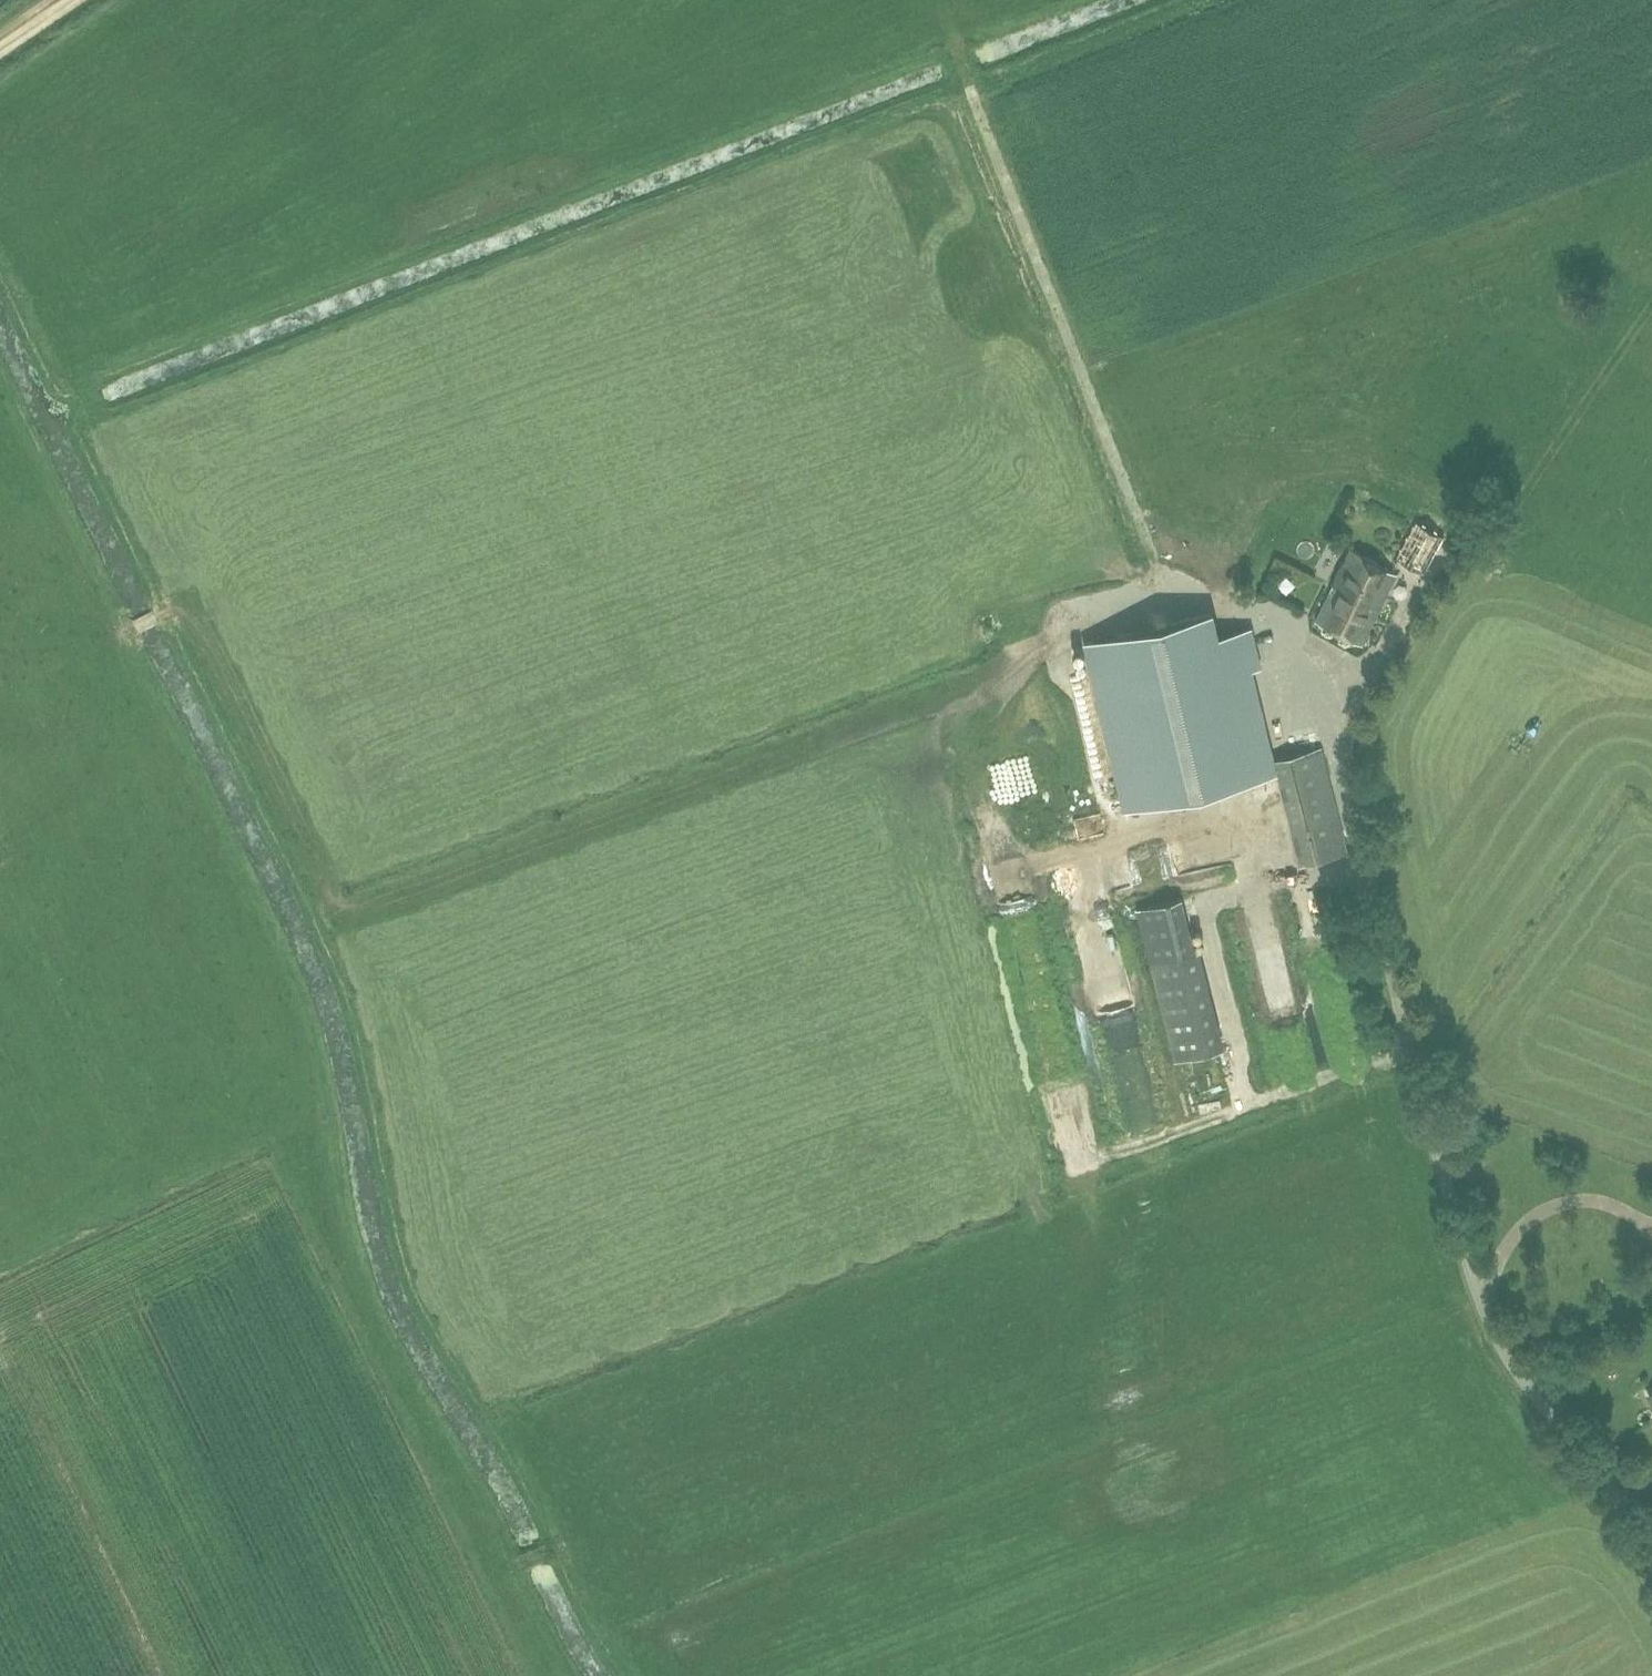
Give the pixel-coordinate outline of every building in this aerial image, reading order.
[(1424,572),(1444,537),(1417,522),(1397,557),(1424,572)] [(1362,644),(1397,574),(1351,548),(1337,575),(1338,575),(1317,618),(1362,644)] [(1126,809),(1276,773),(1251,670),(1259,667),(1250,630),(1216,637),(1211,613),(1086,643),(1126,809)] [(1301,863),(1347,852),(1322,748),(1275,759),(1301,863)] [(1099,907),(1112,904),(1107,887),(1095,890),(1099,907)] [(1195,950),(1181,896),(1138,907),(1174,1056),(1222,1044),(1199,949),(1195,950)] [(1317,905),(1298,913),(1310,944),(1329,936),(1317,905)] [(1296,1015),(1295,1015),(1293,990),(1273,992),(1276,1031),(1297,1029),(1296,1015)] [(1219,1046),(1203,1056),(1211,1069),(1227,1058),(1219,1046)]
